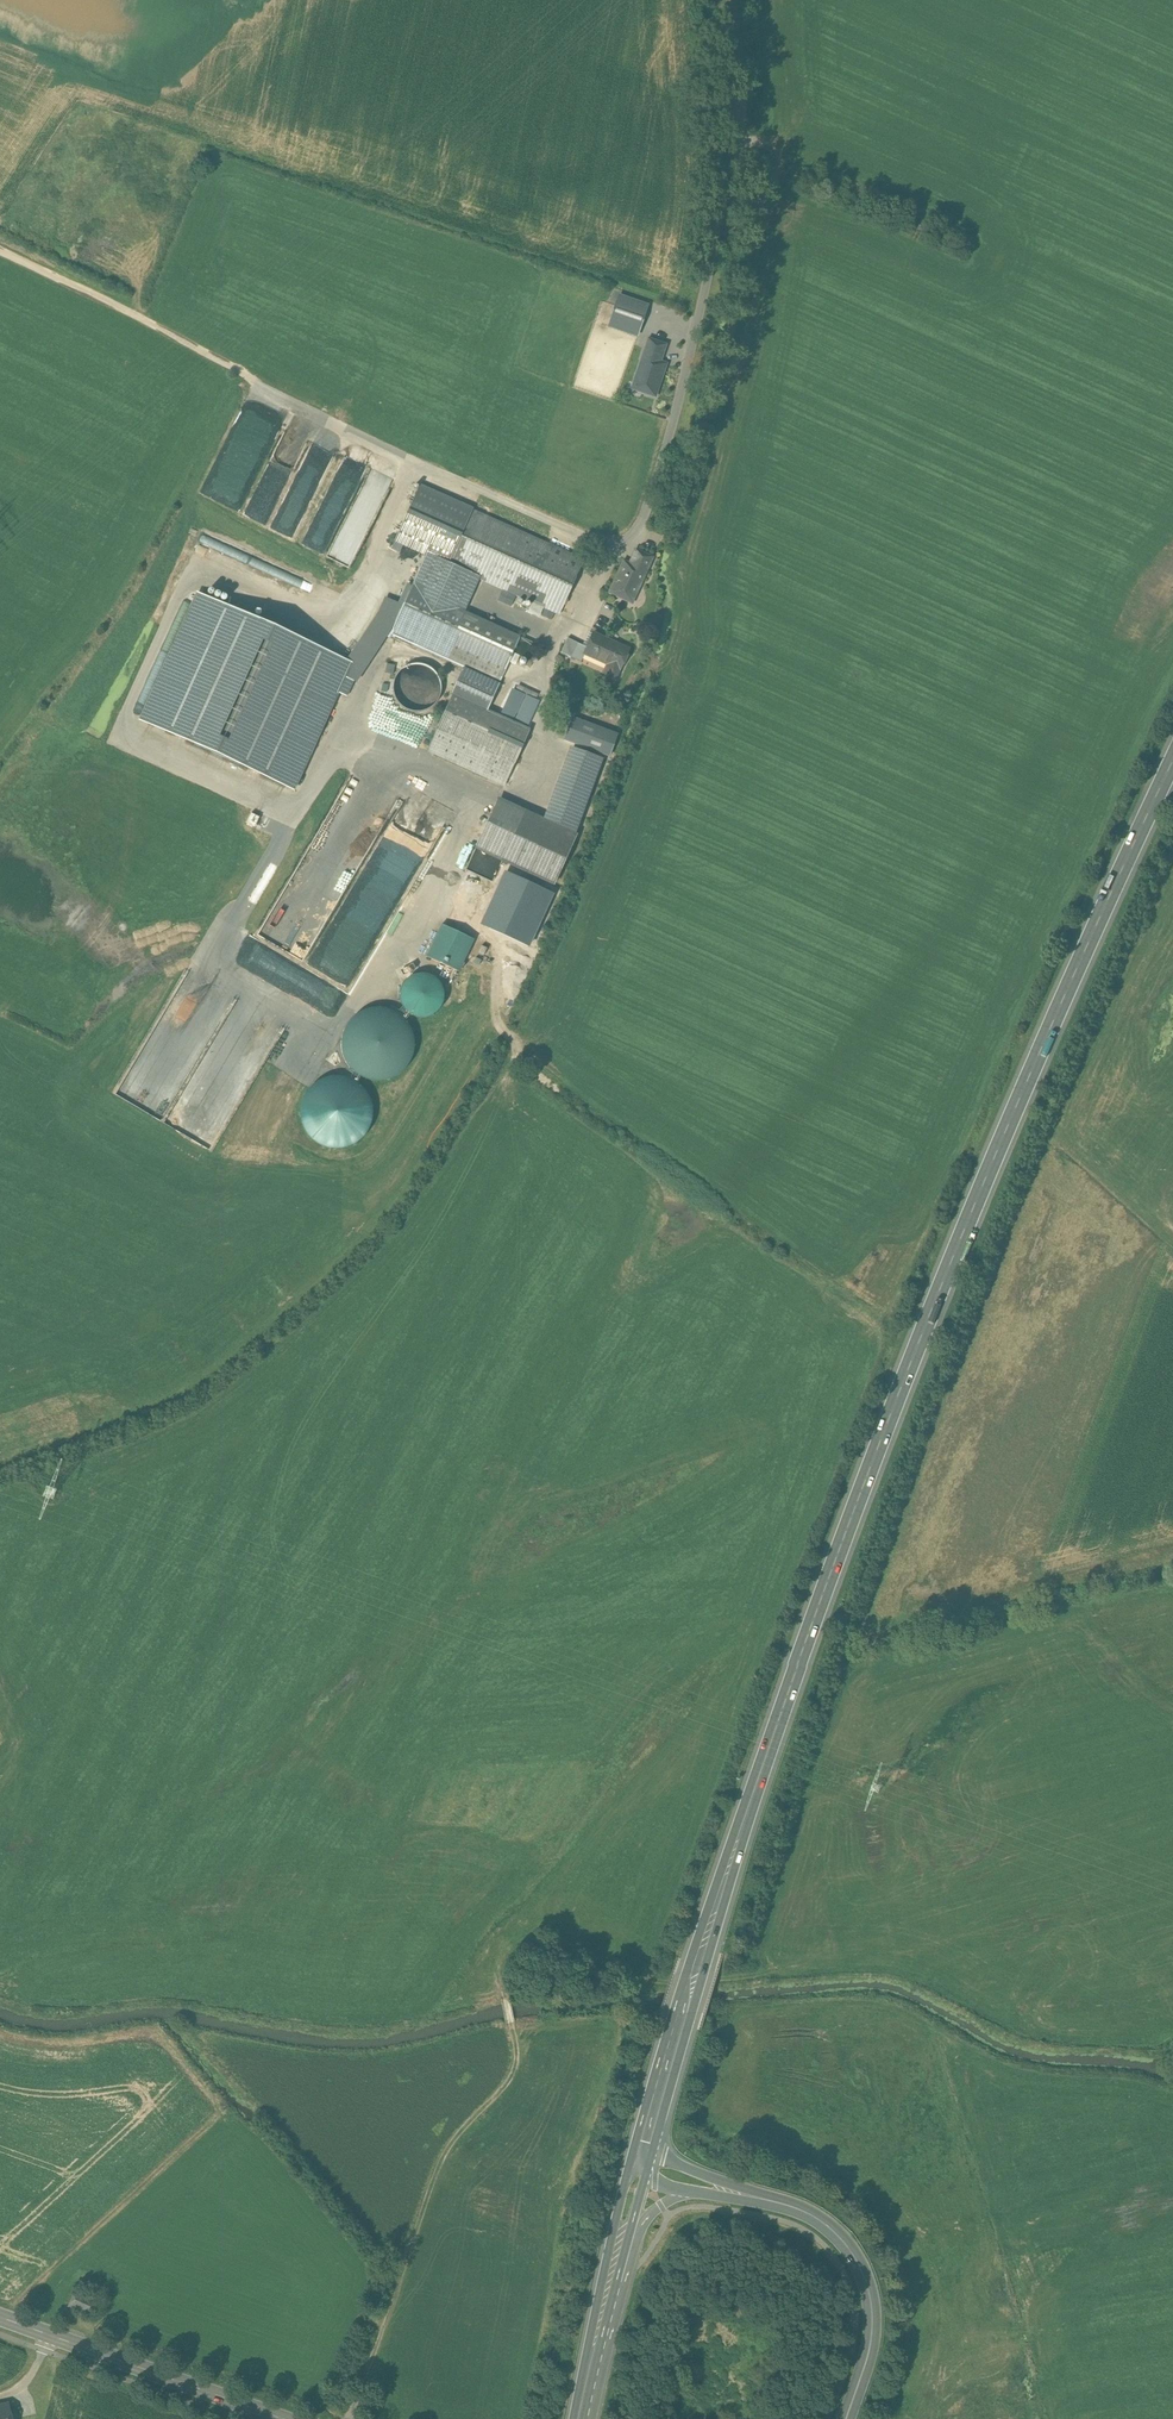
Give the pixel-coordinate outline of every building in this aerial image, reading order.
[(647,307),(619,297),(609,324),(638,334),(647,307)] [(648,338),(645,349),(660,354),(664,343),(648,338)] [(667,344),(664,343),(660,354),(658,361),(661,362),(667,344)] [(642,392),(655,396),(656,395),(666,364),(661,362),(658,361),(660,354),(645,349),(642,358),(643,358),(634,383),(644,386),(642,392)] [(633,388),(642,392),(644,386),(634,383),(633,388)] [(239,439),(262,439),(263,419),(240,419),(239,439)] [(264,426),(264,453),(270,452),(270,434),(273,434),(273,426),(264,426)] [(473,509),(421,486),(395,542),(429,557),(448,565),(473,510),(473,509)] [(362,538),(375,519),(360,510),(354,519),(362,524),(356,534),(362,538)] [(584,559),(473,510),(448,565),(479,579),(503,590),(517,596),(519,597),(526,600),(533,603),(544,608),(559,615),(584,559)] [(629,565),(624,562),(618,576),(617,576),(615,581),(610,593),(623,598),(625,593),(634,597),(645,573),(646,573),(650,566),(635,559),(639,552),(635,550),(629,565)] [(654,558),(636,550),(635,550),(639,552),(635,559),(650,566),(654,558)] [(448,565),(429,557),(414,589),(434,598),(465,612),(479,579),(448,565)] [(349,662),(336,691),(347,696),(354,681),(355,681),(395,620),(399,622),(414,589),(409,586),(401,606),(387,600),(382,612),(349,662)] [(399,622),(393,637),(412,646),(419,630),(434,598),(414,589),(399,622)] [(517,596),(503,590),(498,600),(512,606),(517,596)] [(625,593),(623,598),(632,602),(634,597),(625,593)] [(336,691),(349,662),(200,595),(143,720),(292,788),(336,691)] [(465,612),(434,598),(419,630),(505,669),(509,662),(513,653),(520,637),(465,612)] [(544,608),(533,603),(529,611),(541,616),(544,608)] [(505,669),(419,630),(412,646),(465,670),(498,685),(505,669)] [(586,634),(581,645),(587,647),(592,637),(586,634)] [(610,642),(593,634),(592,637),(587,647),(584,654),(585,654),(608,665),(604,674),(615,679),(619,669),(620,669),(629,649),(619,645),(618,646),(610,643),(610,642)] [(538,645),(520,637),(513,653),(520,657),(531,661),(538,645)] [(577,643),(571,658),(581,662),(585,654),(584,654),(587,647),(581,645),(577,643)] [(520,657),(513,653),(509,662),(516,665),(520,657)] [(440,697),(441,688),(439,679),(434,671),(426,666),(417,664),(408,666),(400,671),(395,679),(393,688),(395,698),(401,705),(408,710),(418,712),(427,710),(435,705),(440,697)] [(498,685),(465,670),(453,695),(453,696),(486,710),(498,685)] [(486,710),(453,696),(438,729),(481,749),(496,715),(486,710)] [(504,716),(520,723),(526,710),(509,703),(504,716)] [(529,730),(496,715),(481,749),(514,764),(529,730)] [(481,749),(438,729),(429,750),(504,784),(514,764),(481,749)] [(577,750),(547,829),(573,841),(603,760),(577,750)] [(496,805),(476,848),(502,860),(522,817),(496,805)] [(547,829),(522,817),(502,860),(554,884),(574,841),(573,841),(547,829)] [(359,966),(394,895),(359,878),(331,933),(346,940),(343,946),(355,952),(351,958),(357,961),(355,964),(359,966)] [(539,935),(556,892),(529,881),(519,907),(513,905),(506,922),(539,935)] [(474,939),(442,924),(427,957),(459,972),(474,939)] [(443,1003),(444,995),(443,987),(438,980),(430,975),(422,973),(414,975),(406,980),(402,987),(400,996),(402,1004),(407,1011),(414,1016),(423,1017),(431,1016),(438,1011),(443,1003)] [(412,1058),(415,1044),(412,1030),(404,1018),(392,1010),(378,1008),(364,1011),(352,1019),(344,1031),(342,1045),(345,1059),(353,1071),(365,1078),(379,1081),(393,1078),(404,1070),(412,1058)] [(370,1126),(373,1112),(370,1098),(362,1086),(350,1079),(336,1076),(322,1079),(311,1087),(303,1099),(300,1113),(303,1127),(311,1138),(323,1146),(337,1149),(351,1146),(363,1138),(370,1126)] [(0,2405),(0,2418),(12,2418),(8,2403),(0,2405)]
